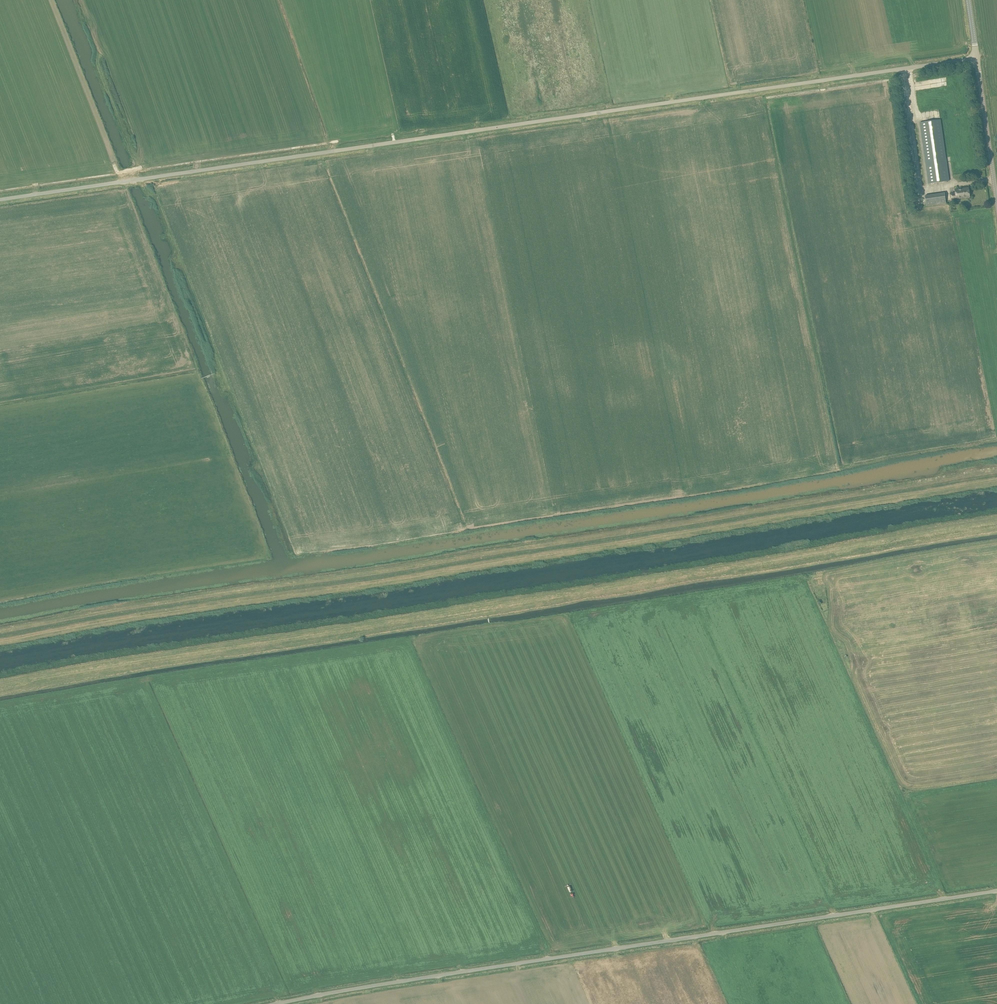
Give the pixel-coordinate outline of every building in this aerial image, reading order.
[(949,181),(940,119),(920,122),(929,184),(949,181)] [(969,197),(968,188),(955,190),(956,193),(950,194),(951,200),(957,199),(957,198),(969,197)] [(946,203),(944,193),(925,196),(926,206),(946,203)]
